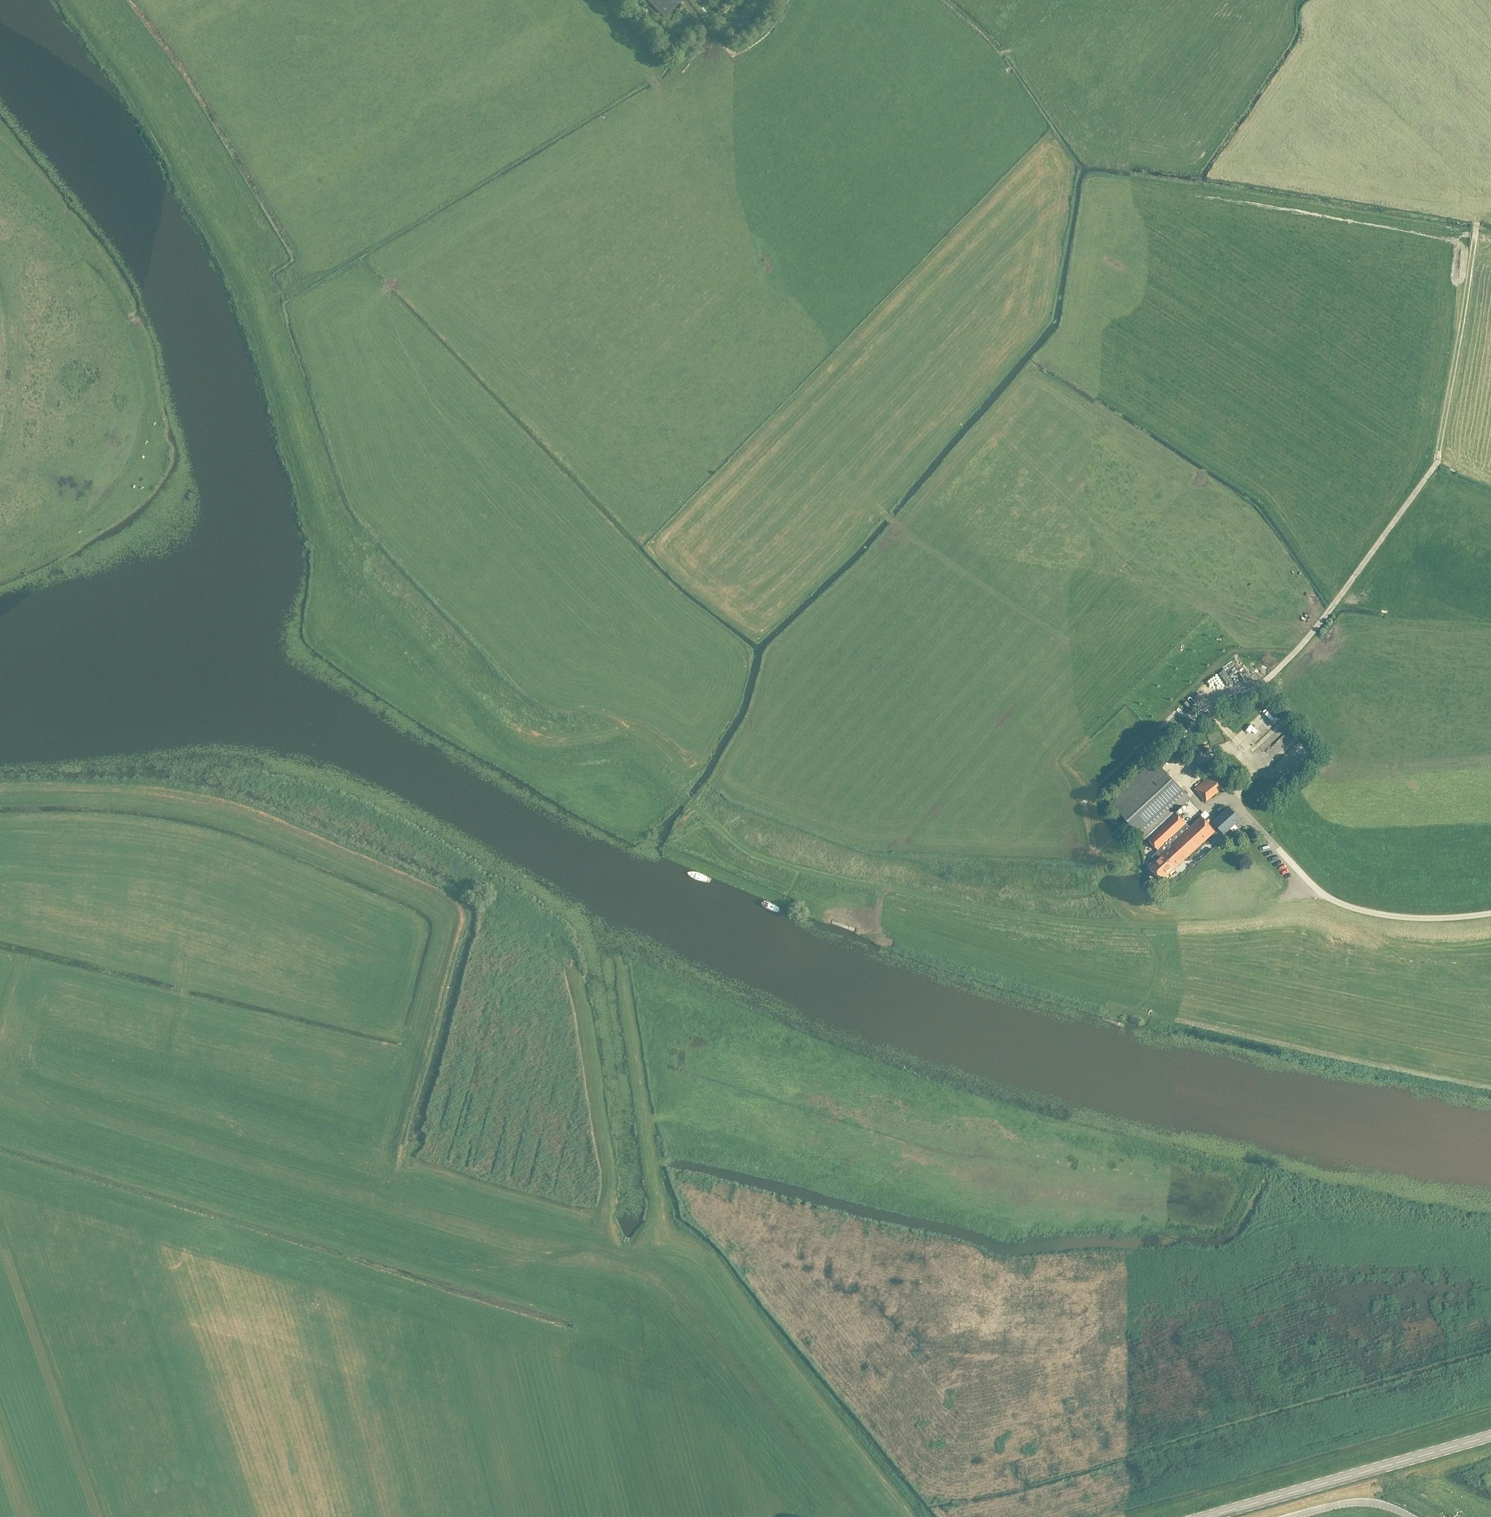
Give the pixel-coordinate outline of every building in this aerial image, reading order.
[(663,13),(677,0),(652,0),(663,13)] [(1242,747),(1259,733),(1260,734),(1278,718),(1267,705),(1232,736),(1242,747)] [(1275,742),(1278,740),(1275,735),(1255,747),(1262,758),(1279,747),(1275,742)] [(1286,752),(1291,756),(1297,748),(1292,744),(1286,752)] [(1155,761),(1111,801),(1110,802),(1145,840),(1147,839),(1158,851),(1153,856),(1153,858),(1154,860),(1148,866),(1162,881),(1215,831),(1201,816),(1189,827),(1175,812),(1190,798),(1155,761)] [(1204,803),(1227,785),(1216,771),(1193,789),(1204,803)] [(1213,822),(1224,834),(1240,819),(1229,807),(1213,822)]
